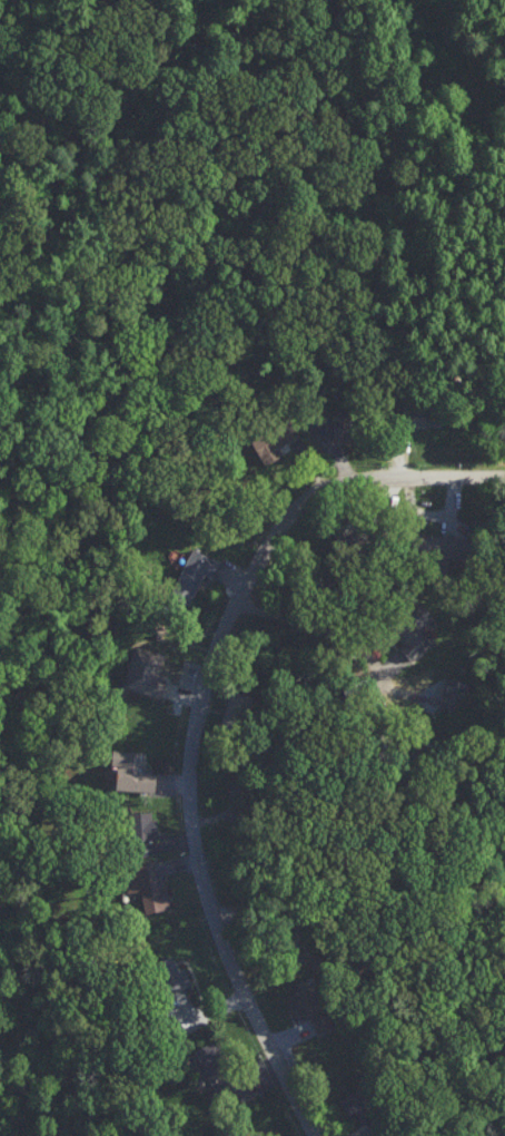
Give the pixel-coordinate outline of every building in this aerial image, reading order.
[(323,416),(325,438),(357,437),(356,414),(323,416)] [(269,431),(250,441),(263,465),(283,454),(278,446),(295,437),(291,431),(274,441),(269,431)] [(466,538),(423,536),(422,555),(465,558),(466,538)] [(202,573),(213,577),(220,560),(191,548),(171,594),(190,602),(202,573)] [(414,661),(434,640),(417,624),(398,644),(414,661)] [(163,696),(167,680),(159,677),(165,653),(133,645),(122,685),(163,696)] [(459,712),(468,681),(447,676),(439,706),(459,712)] [(147,751),(112,749),(111,765),(118,766),(117,789),(156,790),(157,769),(146,768),(147,751)] [(156,838),(156,811),(132,811),(133,839),(156,838)] [(144,912),(171,908),(168,888),(160,889),(156,863),(125,868),(128,892),(141,890),(144,912)] [(193,983),(185,967),(179,969),(173,957),(158,964),(172,994),(193,983)] [(223,1036),(196,1049),(221,1103),(248,1092),(223,1036)] [(382,1125),(364,1086),(341,1097),(354,1123),(365,1118),(371,1130),(382,1125)]
